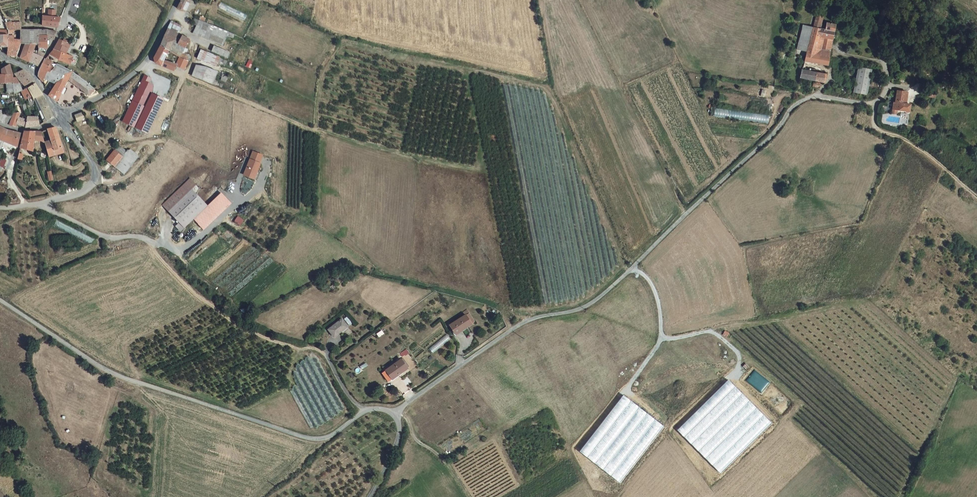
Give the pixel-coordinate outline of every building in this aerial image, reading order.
[(176,7),(184,11),(189,0),(179,0),(176,7)] [(217,9),(245,19),(247,14),(219,3),(217,9)] [(57,28),(58,20),(52,20),(46,19),(41,19),(40,29),(56,30),(57,28)] [(197,20),(191,33),(222,46),(228,33),(202,22),(197,20)] [(803,49),(827,53),(834,22),(823,20),(822,27),(809,24),(803,49)] [(166,29),(176,34),(180,25),(169,21),(166,29)] [(20,33),(20,23),(5,25),(5,40),(5,51),(5,60),(10,62),(11,63),(20,40),(20,33)] [(169,49),(173,43),(176,34),(166,29),(158,46),(167,52),(169,49)] [(37,52),(36,40),(35,32),(26,33),(28,45),(26,55),(33,58),(32,59),(34,59),(34,58),(37,52)] [(44,32),(35,32),(36,40),(44,40),(44,43),(50,43),(51,42),(54,35),(53,35),(44,32)] [(13,63),(26,68),(32,59),(33,58),(26,55),(28,45),(26,33),(20,33),(20,40),(11,63),(13,63)] [(184,48),(188,40),(180,36),(176,44),(184,48)] [(44,40),(36,40),(37,52),(45,52),(44,43),(44,40)] [(178,59),(181,53),(184,48),(176,44),(173,43),(169,49),(174,52),(173,56),(178,59)] [(54,50),(52,53),(59,57),(56,63),(67,68),(70,62),(64,59),(67,54),(64,52),(66,48),(58,44),(54,50)] [(164,59),(167,52),(158,46),(155,54),(155,55),(164,59)] [(227,53),(213,46),(211,51),(225,57),(227,53)] [(825,63),(827,53),(803,49),(802,52),(801,57),(811,60),(812,60),(825,63)] [(215,64),(216,61),(218,56),(219,55),(203,50),(200,59),(215,64)] [(56,63),(59,57),(52,53),(48,58),(56,63)] [(162,62),(164,59),(155,55),(156,60),(157,65),(164,68),(166,64),(162,62)] [(173,56),(171,55),(166,64),(174,67),(176,63),(178,59),(173,56)] [(34,59),(32,59),(26,68),(33,71),(40,60),(34,58),(34,59)] [(52,75),(57,68),(45,62),(37,73),(36,76),(36,79),(41,84),(47,73),(52,75)] [(809,65),(808,67),(799,65),(796,75),(821,80),(823,70),(815,68),(815,66),(809,65)] [(206,66),(195,66),(191,76),(211,83),(216,71),(206,66)] [(850,91),(862,93),(868,69),(856,66),(850,91)] [(0,71),(0,77),(9,78),(6,68),(0,71)] [(72,76),(66,73),(57,68),(52,75),(47,73),(41,84),(51,93),(48,97),(55,103),(67,85),(73,77),(72,76)] [(20,82),(23,86),(30,83),(23,73),(22,73),(14,77),(19,83),(20,82)] [(164,99),(149,92),(153,85),(147,82),(149,78),(144,76),(122,122),(147,133),(164,99)] [(0,77),(0,87),(3,88),(11,89),(17,86),(12,80),(10,81),(9,78),(0,77)] [(80,82),(73,77),(67,85),(74,90),(80,82)] [(94,94),(80,82),(74,90),(87,101),(89,100),(94,94)] [(21,93),(17,86),(11,89),(12,95),(12,97),(21,93)] [(21,93),(22,95),(25,102),(32,100),(32,101),(41,97),(34,87),(26,91),(21,93)] [(3,88),(3,89),(2,96),(6,96),(12,95),(11,89),(3,88)] [(933,92),(932,97),(925,95),(924,101),(933,102),(934,99),(937,100),(939,94),(933,92)] [(910,116),(910,109),(906,109),(907,97),(897,96),(896,108),(894,108),(893,114),(893,119),(897,119),(898,115),(910,116)] [(36,107),(36,118),(38,118),(40,127),(52,123),(43,100),(41,97),(32,101),(36,107)] [(18,114),(22,115),(19,103),(17,99),(13,104),(16,114),(18,114)] [(28,108),(26,110),(30,118),(36,118),(36,107),(32,101),(32,100),(25,102),(28,108)] [(10,116),(16,114),(13,104),(4,105),(5,109),(0,111),(0,115),(1,119),(4,118),(10,116)] [(767,123),(769,115),(716,108),(715,117),(767,123)] [(6,127),(13,129),(14,127),(16,120),(18,114),(16,114),(10,116),(8,121),(6,127)] [(77,126),(85,123),(82,116),(75,120),(77,126)] [(36,118),(30,118),(26,119),(25,122),(16,120),(14,127),(22,129),(22,130),(29,129),(35,128),(37,128),(36,118)] [(62,154),(57,141),(54,129),(44,131),(48,144),(42,145),(45,155),(46,158),(46,159),(48,159),(62,154)] [(1,144),(14,148),(18,134),(0,130),(0,146),(1,144)] [(30,154),(31,141),(41,140),(39,132),(21,134),(17,152),(30,154)] [(253,169),(256,161),(255,161),(258,153),(249,149),(240,173),(253,178),(256,170),(253,169)] [(121,154),(117,151),(113,153),(119,161),(124,158),(121,154)] [(124,158),(119,161),(113,153),(103,161),(118,179),(137,165),(130,156),(124,158)] [(184,231),(210,205),(195,189),(199,185),(193,178),(166,204),(183,222),(179,225),(184,231)] [(249,193),(251,182),(243,181),(241,192),(249,193)] [(226,194),(198,221),(206,229),(234,203),(226,194)] [(233,221),(239,225),(243,220),(237,215),(233,221)] [(540,283),(540,287),(544,287),(545,292),(541,292),(542,303),(550,302),(549,283),(540,283)] [(468,322),(471,320),(466,313),(463,315),(462,313),(445,324),(450,332),(458,328),(459,330),(469,323),(468,322)] [(323,332),(331,340),(344,328),(337,320),(323,332)] [(406,349),(400,353),(402,357),(409,353),(406,349)] [(401,357),(385,370),(393,380),(399,375),(398,374),(406,367),(404,364),(406,362),(401,357)]
